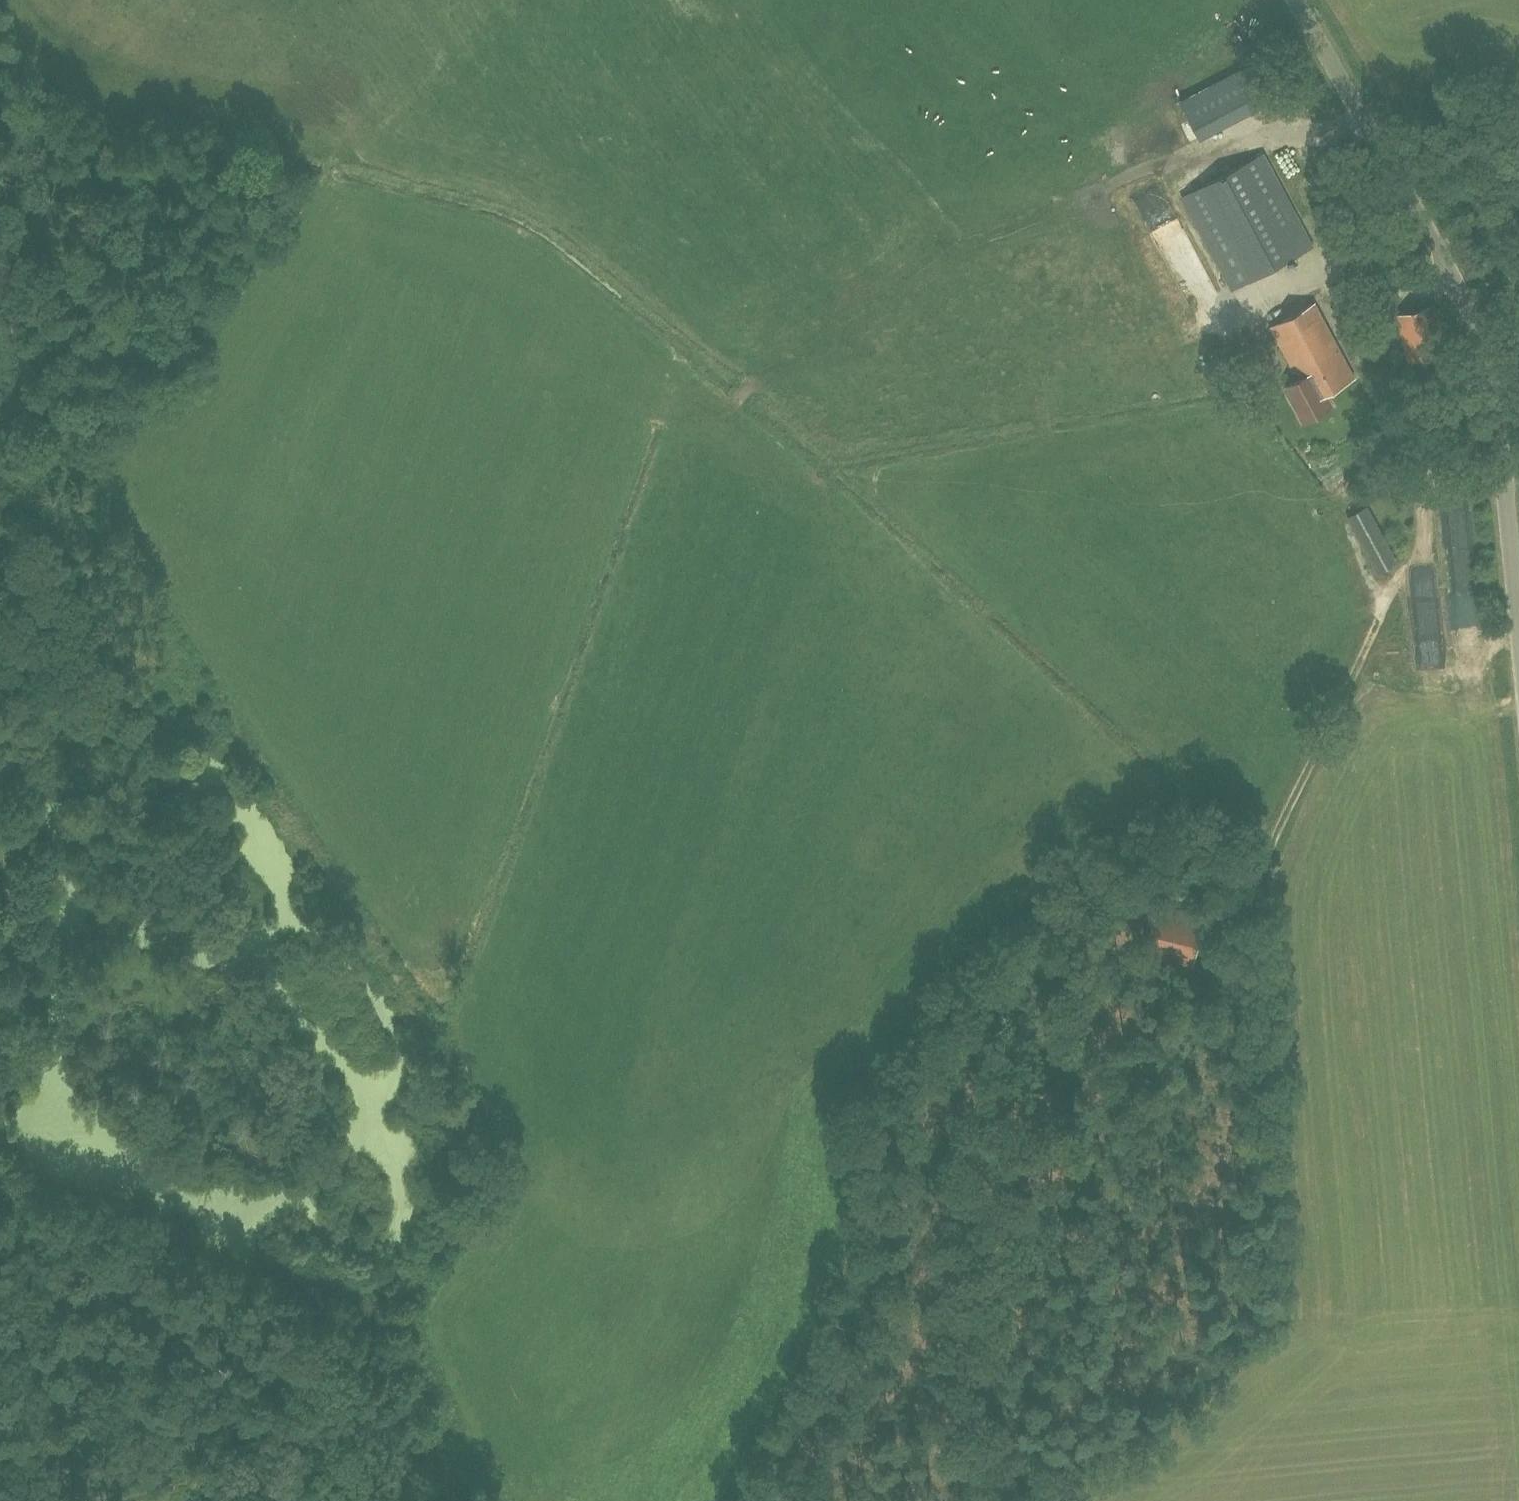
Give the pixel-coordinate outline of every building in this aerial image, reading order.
[(1181,102),(1200,138),(1271,100),(1252,64),(1181,102)] [(1313,246),(1264,154),(1183,197),(1233,289),(1313,246)] [(1315,303),(1271,327),(1300,379),(1286,387),(1304,421),(1333,406),(1326,393),(1355,377),(1315,303)] [(1448,351),(1435,305),(1397,315),(1410,362),(1448,351)] [(1383,319),(1389,339),(1399,336),(1394,316),(1383,319)] [(1349,516),(1379,573),(1398,562),(1368,506),(1349,516)] [(1464,609),(1460,632),(1478,635),(1482,611),(1464,609)] [(1193,967),(1205,914),(1159,903),(1147,956),(1193,967)]
